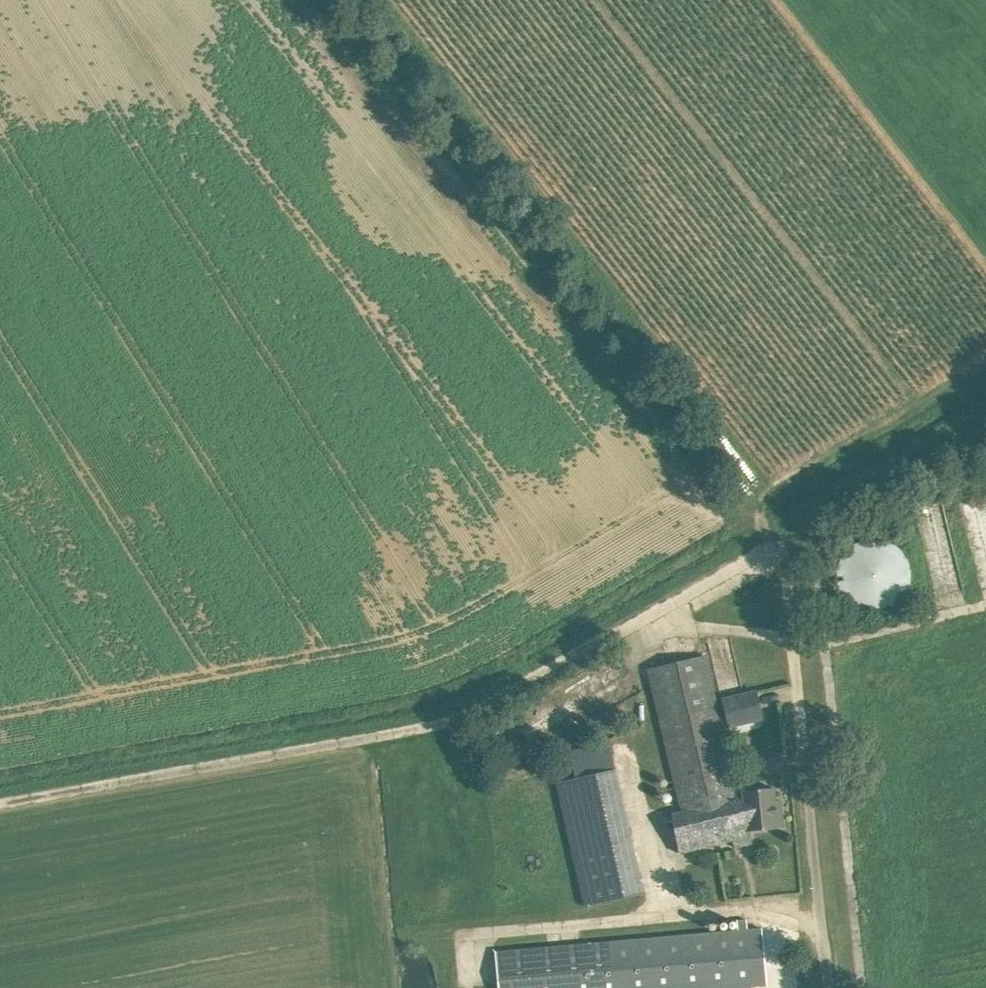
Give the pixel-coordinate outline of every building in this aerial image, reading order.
[(878,538),(874,538),(870,538),(866,538),(862,540),(859,541),(855,543),(852,545),(848,548),(846,551),(843,554),(841,557),(839,561),(838,565),(837,569),(837,573),(837,577),(837,581),(838,585),(839,589),(841,593),(843,596),(846,599),(848,602),(852,605),(855,607),(858,609),(862,611),(866,612),(870,612),(874,613),(878,612),(882,612),(886,611),(890,609),(893,607),(897,605),(900,602),(903,599),(905,596),(907,593),(909,589),(910,585),(911,581),(912,577),(912,573),(911,569),(910,565),(909,561),(907,558),(905,554),(903,551),(900,548),(897,545),(894,543),(890,541),(886,540),(882,538),(878,538)] [(671,813),(679,852),(734,839),(735,845),(752,843),(751,830),(745,796),(744,795),(738,797),(704,655),(649,668),(683,811),(671,813)] [(723,699),(729,725),(730,725),(728,716),(760,709),(762,718),(763,717),(756,691),(723,699)] [(576,781),(555,785),(583,904),(641,893),(609,741),(569,750),(576,781)] [(745,796),(751,830),(783,827),(780,800),(775,801),(774,787),(743,791),(744,795),(745,796)] [(751,986),(766,985),(761,927),(748,929),(747,919),(737,920),(738,930),(495,951),(499,987),(751,987),(751,986)]
